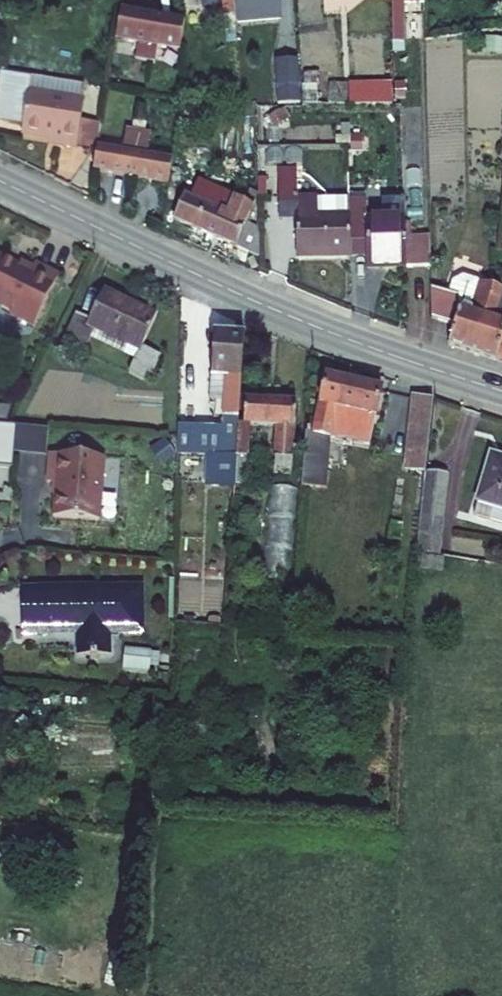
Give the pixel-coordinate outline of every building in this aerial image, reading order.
[(223,18),(235,18),(234,0),(222,0),(223,18)] [(235,18),(235,25),(278,24),(277,0),(234,0),(235,18)] [(156,24),(125,18),(119,49),(141,53),(139,68),(148,69),(156,24)] [(189,30),(156,24),(148,69),(158,71),(161,56),(183,60),(189,30)] [(281,73),(282,115),(305,114),(303,72),(281,73)] [(361,90),(362,111),(404,110),(404,89),(361,90)] [(89,105),(33,95),(26,137),(64,144),(63,149),(81,152),(81,151),(85,126),(89,105)] [(104,130),(85,126),(81,151),(100,154),(101,150),(104,130)] [(127,155),(101,150),(100,154),(97,173),(173,187),(175,176),(177,164),(151,159),(155,138),(131,133),(127,155)] [(303,180),(285,181),(287,229),(304,228),(306,271),(359,269),(357,209),(304,210),(303,180)] [(190,191),(178,222),(266,256),(265,211),(239,200),(233,215),(198,201),(200,195),(190,191)] [(357,209),(359,269),(374,269),(374,282),(415,281),(414,251),(413,207),(357,209)] [(439,250),(414,251),(415,281),(440,280),(439,250)] [(6,255),(0,269),(0,298),(23,308),(21,311),(45,322),(68,271),(43,260),(39,269),(6,255)] [(89,305),(74,337),(95,347),(104,327),(151,349),(141,369),(163,379),(176,352),(154,342),(169,309),(115,284),(102,312),(89,305)] [(461,327),(455,346),(481,353),(499,293),(468,284),(457,290),(455,295),(441,291),(442,321),(461,327)] [(499,293),(481,353),(501,360),(501,293),(499,293)] [(232,403),(230,433),(229,445),(249,447),(255,333),(224,331),(221,381),(233,382),(232,403)] [(220,403),(232,403),(233,382),(221,381),(220,403)] [(323,440),(320,462),(352,466),(356,447),(388,452),(397,398),(345,382),(335,442),(323,440)] [(430,392),(418,482),(438,484),(440,472),(449,398),(430,392)] [(310,403),(266,400),(264,431),(291,432),(289,465),(297,465),(297,475),(306,475),(310,403)] [(230,433),(191,430),(189,457),(247,462),(249,447),(229,445),(230,433)] [(119,463),(65,459),(63,487),(72,488),(69,522),(114,525),(119,463)] [(482,513),(501,520),(501,460),(501,459),(482,513)] [(461,475),(440,472),(438,484),(429,565),(450,568),(461,475)] [(157,602),(115,597),(115,595),(105,593),(93,604),(90,601),(87,598),(83,596),(79,595),(56,593),(56,596),(39,594),(34,636),(49,638),(50,630),(68,631),(67,636),(82,637),(85,635),(91,643),(89,661),(117,665),(120,641),(133,642),(132,646),(152,648),(157,602)]
